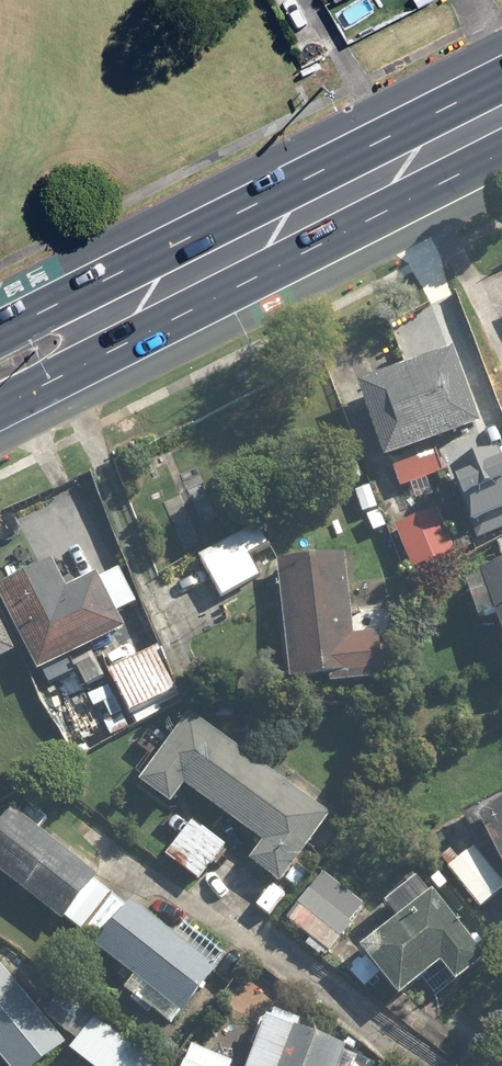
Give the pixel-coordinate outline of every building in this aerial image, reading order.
[(483,427),(456,352),(362,386),(389,464),(445,444),(448,450),(475,440),(472,431),(483,427)] [(454,471),(479,525),(501,514),(501,482),(489,455),(454,471)] [(391,511),(374,477),(344,492),(360,525),(391,511)] [(404,489),(411,509),(441,499),(434,479),(404,489)] [(459,556),(438,505),(395,523),(415,573),(459,556)] [(269,545),(256,524),(200,556),(224,598),(245,585),(261,576),(250,556),(258,551),(269,545)] [(347,555),(283,560),(292,682),(387,675),(384,631),(353,634),(347,555)] [(0,585),(0,588),(45,669),(127,625),(120,612),(139,602),(117,563),(70,589),(52,556),(0,585)] [(497,617),(501,631),(501,564),(466,576),(482,622),(497,617)] [(18,653),(0,617),(0,662),(18,653)] [(184,692),(162,647),(111,672),(134,717),(184,692)] [(132,725),(93,653),(72,664),(75,670),(54,682),(87,742),(108,730),(112,736),(132,725)] [(283,884),(334,813),(191,711),(140,781),(172,804),(186,785),(266,842),(251,862),(283,884)] [(480,817),(501,861),(501,807),(480,817)] [(112,895),(95,882),(99,877),(14,808),(0,825),(0,873),(62,923),(67,917),(84,930),(112,895)] [(225,847),(193,821),(167,854),(199,880),(225,847)] [(474,847),(449,867),(481,908),(501,891),(501,881),(474,847)] [(322,873),(284,920),(329,956),(354,925),(343,916),(356,900),(322,873)] [(489,960),(436,893),(364,950),(402,998),(443,966),(458,984),(489,960)] [(220,968),(134,903),(130,908),(112,895),(84,930),(100,944),(97,948),(136,978),(127,990),(171,1023),(180,1012),(184,1015),(220,968)] [(0,964),(0,1054),(10,1065),(42,1065),(67,1044),(0,964)] [(71,1050),(92,1065),(160,1065),(96,1017),(71,1050)] [(348,1046),(268,1017),(250,1065),(340,1065),(348,1046)] [(192,1045),(184,1065),(232,1065),(234,1061),(192,1045)]
